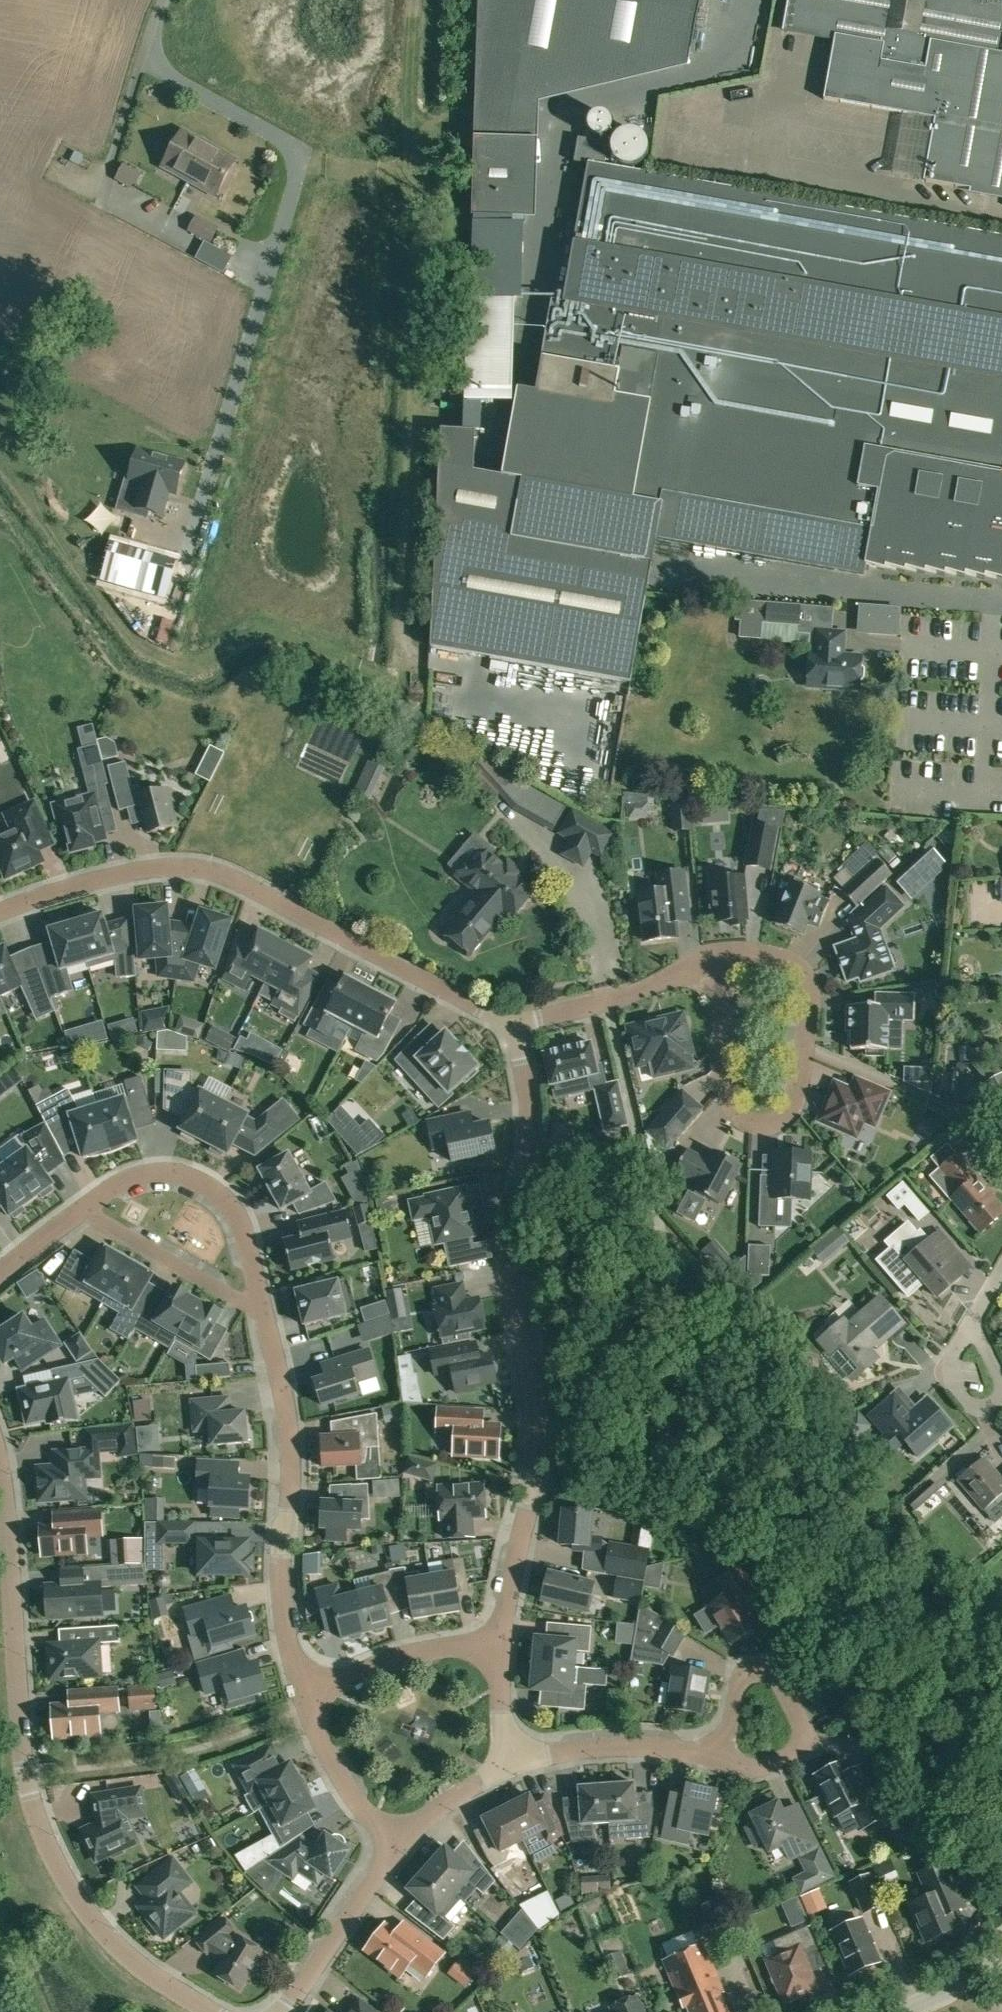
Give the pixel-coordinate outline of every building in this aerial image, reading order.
[(538,140),(539,102),(688,67),(700,0),(478,0),(474,138),(538,140)] [(992,0),(793,0),(788,27),(834,35),(823,99),(936,118),(924,181),(1001,196),(1001,2),(992,0)] [(707,1),(707,13),(727,14),(728,2),(707,1)] [(195,139),(182,132),(162,167),(188,182),(209,145),(196,137),(195,139)] [(605,166),(610,144),(580,137),(575,160),(589,163),(567,282),(562,281),(563,277),(553,275),(536,391),(518,388),(503,475),(474,471),(476,431),(442,429),(431,647),(631,683),(656,536),(865,574),(866,565),(1001,580),(1001,237),(605,166)] [(472,218),(513,219),(536,220),(538,140),(474,138),(472,218)] [(225,154),(209,145),(189,182),(215,197),(235,161),(224,155),(225,154)] [(187,232),(198,238),(206,222),(196,217),(187,232)] [(513,219),(472,218),(470,301),(491,302),(515,303),(517,225),(513,225),(513,219)] [(204,239),(195,257),(224,272),(233,254),(204,239)] [(467,301),(464,403),(488,403),(491,302),(470,301),(467,301)] [(134,482),(126,508),(161,518),(169,492),(175,493),(184,463),(138,449),(129,480),(134,482)] [(183,562),(117,544),(109,575),(174,593),(183,562)] [(801,605),(737,600),(736,620),(741,620),(740,637),(762,639),(763,623),(800,627),(801,605)] [(898,609),(870,607),(868,635),(896,637),(898,609)] [(864,669),(861,666),(862,657),(842,656),(844,634),(818,632),(817,654),(811,654),(809,686),(859,689),(860,681),(863,678),(864,669)] [(98,744),(79,749),(86,777),(105,772),(102,760),(98,744)] [(223,755),(209,748),(202,761),(216,768),(223,755)] [(119,811),(128,808),(142,805),(149,833),(177,826),(167,788),(141,795),(139,785),(132,787),(126,762),(108,766),(119,811)] [(104,785),(89,789),(92,801),(75,806),(74,800),(54,805),(59,825),(65,824),(72,852),(93,847),(92,842),(105,838),(99,815),(111,812),(104,785)] [(10,875),(14,876),(23,872),(26,868),(42,861),(37,850),(52,843),(33,803),(11,813),(14,820),(10,822),(13,831),(0,837),(0,863),(6,877),(10,875)] [(689,805),(671,805),(675,834),(693,833),(689,805)] [(573,811),(560,832),(602,856),(614,835),(573,811)] [(778,830),(755,825),(746,864),(770,869),(778,830)] [(64,844),(48,849),(56,871),(72,866),(64,844)] [(481,893),(504,912),(511,918),(520,908),(524,908),(531,899),(531,895),(534,892),(518,879),(523,874),(508,861),(503,866),(488,853),(477,866),(470,860),(457,875),(480,895),(481,893)] [(844,892),(857,907),(893,875),(880,860),(844,892)] [(639,893),(645,941),(676,937),(675,922),(688,921),(682,872),(659,875),(661,891),(639,893)] [(731,920),(731,925),(746,924),(746,919),(748,919),(745,877),(732,878),(732,872),(710,874),(711,892),(708,893),(710,910),(713,910),(714,922),(731,920)] [(783,906),(775,924),(802,935),(807,922),(819,927),(829,902),(817,897),(819,893),(817,892),(818,888),(796,879),(794,883),(792,882),(789,890),(785,888),(778,904),(783,906)] [(905,907),(887,887),(851,919),(858,939),(835,947),(847,982),(859,978),(861,982),(894,971),(880,929),(905,907)] [(481,893),(480,895),(447,933),(456,941),(456,945),(463,950),(467,950),(470,952),(504,912),(481,893)] [(175,978),(183,923),(167,921),(165,908),(163,908),(163,904),(148,905),(149,909),(138,910),(142,958),(158,957),(159,976),(175,978)] [(183,923),(175,978),(193,980),(199,962),(214,967),(229,922),(218,918),(220,915),(206,910),(205,914),(202,913),(198,925),(183,923)] [(84,915),(85,919),(76,922),(89,968),(118,959),(119,978),(135,977),(131,919),(106,926),(103,914),(99,915),(97,912),(84,915)] [(50,925),(51,929),(49,930),(58,961),(39,967),(51,999),(68,993),(64,977),(69,976),(67,969),(87,963),(88,968),(89,968),(76,922),(64,925),(63,921),(50,925)] [(266,983),(285,946),(276,941),(278,938),(264,930),(262,933),(259,932),(253,942),(238,934),(223,978),(244,989),(251,975),(266,983)] [(285,946),(266,983),(289,995),(279,1014),(295,1022),(319,977),(306,970),(312,960),(309,958),(311,955),(296,947),(294,950),(285,946)] [(21,987),(29,1004),(37,1007),(51,1000),(51,999),(39,967),(22,975),(16,961),(12,963),(5,947),(0,949),(0,997),(21,987)] [(329,1037),(339,1019),(352,1026),(370,990),(361,985),(363,982),(350,975),(348,979),(345,977),(340,988),(328,982),(305,1025),(329,1037)] [(355,1050),(366,1056),(376,1062),(384,1054),(393,1036),(381,1030),(395,1003),(392,1002),(394,998),(382,992),(380,995),(370,990),(352,1026),(364,1033),(360,1042),(355,1050)] [(887,1050),(887,1049),(888,1025),(902,1025),(902,1017),(915,1018),(915,995),(875,994),(874,1006),(847,1005),(846,1033),(851,1033),(851,1049),(867,1050),(867,1056),(883,1056),(884,1050),(887,1050)] [(629,1028),(638,1065),(653,1061),(656,1075),(691,1066),(688,1053),(691,1052),(686,1033),(689,1031),(686,1020),(683,1019),(682,1015),(678,1016),(676,1014),(665,1016),(664,1019),(629,1028)] [(204,1024),(181,1016),(176,1032),(199,1040),(204,1024)] [(65,1033),(69,1048),(107,1041),(102,1022),(65,1033)] [(111,1040),(124,1037),(120,1023),(107,1027),(111,1040)] [(420,1062),(427,1070),(439,1083),(427,1095),(439,1107),(452,1095),(450,1093),(465,1079),(467,1082),(476,1073),(474,1070),(478,1067),(446,1032),(443,1035),(427,1049),(417,1038),(397,1061),(408,1074),(420,1062)] [(283,1050),(251,1033),(247,1040),(241,1037),(234,1050),(256,1057),(275,1067),(283,1050)] [(597,1066),(591,1042),(543,1053),(551,1085),(553,1085),(556,1098),(590,1090),(589,1084),(604,1081),(600,1065),(597,1066)] [(377,1066),(366,1061),(356,1080),(361,1082),(377,1066)] [(987,1083),(985,1084),(1001,1113),(1001,1074),(1000,1063),(970,1063),(987,1083)] [(961,1074),(966,1074),(967,1065),(957,1064),(956,1069),(951,1068),(949,1093),(954,1094),(953,1102),(959,1102),(959,1101),(971,1102),(972,1077),(961,1076),(961,1074)] [(931,1094),(933,1068),(904,1067),(903,1082),(931,1094)] [(204,1142),(224,1103),(200,1091),(199,1093),(190,1088),(190,1073),(166,1072),(166,1093),(179,1094),(185,1097),(177,1112),(186,1117),(180,1130),(184,1131),(181,1135),(193,1142),(195,1138),(204,1142)] [(97,1107),(111,1153),(122,1149),(137,1141),(129,1115),(151,1108),(141,1076),(126,1081),(131,1096),(97,1107)] [(874,1125),(888,1093),(856,1080),(852,1091),(835,1084),(820,1120),(856,1136),(863,1120),(874,1125)] [(628,1125),(618,1082),(601,1086),(602,1094),(597,1096),(605,1130),(628,1125)] [(47,1123),(54,1135),(73,1125),(83,1158),(88,1157),(105,1155),(111,1153),(97,1107),(80,1112),(67,1089),(38,1105),(48,1123),(47,1123)] [(683,1091),(648,1131),(666,1147),(701,1107),(683,1091)] [(224,1103),(204,1142),(212,1146),(210,1150),(222,1156),(224,1152),(227,1154),(234,1142),(255,1152),(254,1153),(255,1154),(298,1119),(283,1101),(256,1122),(246,1117),(248,1115),(224,1103)] [(481,1155),(495,1152),(489,1123),(473,1127),(470,1113),(427,1122),(433,1147),(448,1144),(452,1161),(468,1158),(469,1165),(483,1163),(481,1155)] [(368,1117),(344,1138),(344,1139),(358,1155),(385,1134),(368,1117)] [(53,1136),(54,1135),(47,1123),(25,1135),(32,1148),(29,1150),(28,1148),(5,1165),(31,1201),(40,1194),(43,1198),(53,1191),(50,1187),(53,1185),(46,1175),(66,1161),(53,1136)] [(741,1164),(715,1151),(710,1161),(687,1150),(675,1172),(698,1184),(694,1191),(698,1193),(696,1197),(689,1193),(677,1216),(695,1225),(707,1202),(702,1200),(704,1196),(719,1204),(741,1164)] [(759,1225),(775,1226),(777,1200),(809,1201),(811,1153),(775,1152),(774,1176),(761,1175),(759,1225)] [(1001,1214),(1001,1207),(986,1188),(988,1187),(958,1152),(940,1168),(961,1192),(953,1199),(982,1232),(1001,1214)] [(300,1212),(334,1202),(335,1201),(325,1183),(309,1192),(288,1154),(260,1170),(282,1210),(294,1204),(299,1214),(301,1213),(300,1212)] [(3,1207),(10,1216),(12,1215),(15,1218),(25,1211),(23,1207),(31,1201),(5,1165),(0,1169),(0,1208),(3,1207)] [(928,1212),(902,1181),(887,1194),(899,1209),(904,1204),(918,1220),(928,1212)] [(410,1201),(414,1220),(430,1216),(436,1244),(445,1242),(450,1266),(471,1262),(466,1238),(476,1236),(470,1208),(483,1205),(479,1186),(466,1189),(466,1187),(426,1195),(426,1198),(410,1201)] [(359,1225),(373,1222),(369,1204),(355,1207),(359,1225)] [(301,1238),(284,1242),(291,1270),(334,1259),(330,1242),(352,1236),(346,1212),(297,1224),(301,1238)] [(839,1227),(811,1250),(823,1265),(851,1241),(839,1227)] [(937,1296),(971,1268),(940,1231),(906,1259),(937,1296)] [(701,1252),(720,1273),(733,1262),(714,1240),(701,1252)] [(771,1246),(749,1245),(748,1275),(762,1275),(770,1276),(771,1246)] [(108,1295),(127,1261),(125,1259),(124,1255),(117,1251),(112,1252),(103,1247),(94,1262),(75,1251),(57,1282),(78,1293),(81,1287),(93,1293),(96,1289),(108,1295)] [(746,1256),(720,1278),(733,1293),(745,1284),(746,1256)] [(127,1261),(108,1295),(119,1302),(114,1309),(121,1313),(111,1329),(129,1339),(147,1308),(136,1302),(152,1275),(142,1269),(141,1265),(134,1261),(129,1262),(127,1261)] [(748,1275),(747,1289),(753,1289),(762,1282),(762,1275),(748,1275)] [(298,1297),(294,1298),(296,1308),(300,1307),(305,1325),(346,1315),(338,1281),(296,1291),(298,1297)] [(466,1302),(463,1284),(435,1289),(439,1307),(436,1308),(442,1335),(444,1345),(471,1340),(469,1329),(485,1326),(479,1299),(466,1302)] [(147,1308),(129,1339),(135,1329),(152,1339),(158,1338),(164,1328),(177,1335),(197,1301),(188,1296),(189,1294),(175,1286),(159,1315),(147,1308)] [(904,1323),(881,1297),(848,1325),(843,1319),(820,1339),(833,1355),(837,1351),(858,1375),(877,1358),(867,1346),(872,1341),(877,1347),(890,1336),(904,1323)] [(197,1301),(177,1335),(174,1340),(210,1361),(220,1345),(207,1338),(222,1313),(208,1305),(207,1307),(197,1301)] [(361,1309),(365,1322),(390,1315),(387,1307),(385,1308),(383,1302),(361,1309)] [(0,1331),(0,1358),(4,1364),(14,1358),(23,1370),(61,1345),(45,1321),(32,1329),(24,1316),(0,1331)] [(80,1334),(66,1343),(77,1361),(92,1351),(80,1334)] [(496,1382),(495,1375),(496,1374),(497,1373),(498,1371),(498,1370),(498,1369),(498,1367),(498,1366),(497,1365),(496,1363),(495,1363),(494,1362),(493,1361),(492,1361),(490,1354),(478,1357),(476,1342),(431,1351),(436,1374),(453,1371),(457,1392),(473,1389),(472,1386),(496,1382)] [(376,1374),(369,1350),(323,1364),(327,1377),(315,1381),(316,1383),(313,1386),(316,1392),(319,1393),(323,1405),(359,1393),(355,1381),(376,1374)] [(400,1379),(414,1376),(410,1356),(398,1358),(400,1379)] [(105,1397),(109,1393),(116,1399),(127,1387),(99,1359),(52,1370),(55,1381),(19,1390),(27,1425),(47,1420),(48,1422),(48,1423),(78,1420),(68,1381),(84,1377),(105,1397)] [(197,1380),(231,1376),(229,1363),(196,1366),(197,1380)] [(919,1456),(937,1440),(953,1426),(928,1397),(910,1413),(895,1394),(870,1415),(899,1448),(907,1441),(919,1456)] [(217,1398),(192,1400),(195,1431),(211,1430),(212,1445),(248,1442),(248,1440),(252,1439),(250,1424),(246,1425),(245,1411),(218,1414),(217,1398)] [(858,1408),(840,1423),(853,1438),(871,1423),(858,1408)] [(482,1425),(483,1411),(439,1409),(438,1431),(456,1432),(455,1454),(497,1457),(499,1426),(482,1425)] [(378,1413),(331,1422),(332,1436),(322,1436),(324,1467),(361,1464),(366,1463),(368,1451),(368,1448),(380,1447),(378,1413)] [(140,1455),(135,1423),(114,1426),(119,1458),(140,1455)] [(50,1453),(51,1467),(38,1468),(40,1500),(85,1497),(84,1477),(99,1476),(97,1450),(50,1453)] [(408,1470),(432,1478),(437,1464),(412,1457),(408,1470)] [(980,1503),(984,1508),(994,1500),(1001,1508),(1001,1477),(1001,1478),(984,1458),(959,1479),(980,1503)] [(199,1461),(198,1485),(212,1486),(211,1505),(248,1507),(250,1478),(239,1478),(240,1463),(199,1461)] [(388,1480),(389,1499),(401,1498),(400,1479),(388,1480)] [(929,1480),(906,1500),(915,1510),(938,1489),(929,1480)] [(347,1528),(361,1529),(361,1520),(371,1519),(368,1484),(347,1485),(348,1498),(336,1499),(336,1502),(323,1502),(321,1527),(326,1527),(325,1542),(347,1542),(347,1528)] [(485,1515),(483,1485),(439,1488),(441,1518),(445,1518),(446,1537),(472,1536),(471,1516),(485,1515)] [(44,1554),(86,1551),(85,1535),(101,1534),(100,1510),(55,1513),(56,1525),(42,1526),(44,1554)] [(574,1549),(584,1550),(601,1551),(602,1538),(590,1537),(592,1513),(564,1510),(561,1544),(574,1545),(574,1549)] [(196,1543),(196,1542),(196,1522),(146,1522),(146,1538),(159,1538),(159,1543),(163,1543),(196,1543)] [(121,1564),(142,1563),(140,1538),(119,1539),(121,1564)] [(159,1538),(146,1538),(146,1564),(164,1564),(163,1543),(159,1543),(159,1538)] [(248,1542),(201,1542),(200,1574),(248,1574),(248,1571),(252,1571),(252,1557),(248,1557),(248,1542)] [(606,1572),(644,1579),(649,1550),(611,1543),(606,1572)] [(443,1561),(445,1573),(431,1576),(437,1615),(461,1611),(457,1586),(469,1584),(464,1557),(443,1561)] [(48,1618),(103,1614),(101,1587),(147,1584),(146,1564),(59,1569),(60,1585),(46,1586),(48,1618)] [(390,1571),(397,1596),(409,1594),(414,1619),(437,1615),(431,1576),(420,1577),(419,1571),(406,1573),(405,1567),(390,1570),(390,1571)] [(709,1606),(732,1643),(744,1636),(747,1637),(756,1632),(756,1628),(760,1626),(751,1612),(763,1605),(740,1567),(720,1580),(728,1594),(709,1606)] [(357,1593),(368,1632),(373,1630),(377,1633),(384,1631),(386,1627),(393,1625),(386,1599),(397,1596),(390,1571),(370,1576),(373,1589),(357,1593)] [(593,1584),(550,1573),(547,1586),(545,1587),(543,1593),(545,1595),(543,1600),(586,1611),(593,1584)] [(614,1599),(641,1604),(645,1581),(618,1576),(614,1599)] [(339,1626),(343,1638),(350,1637),(353,1639),(361,1637),(363,1633),(368,1632),(357,1593),(342,1597),(338,1585),(316,1590),(327,1630),(339,1626)] [(252,1613),(248,1611),(247,1608),(235,1611),(231,1597),(186,1610),(193,1635),(209,1631),(214,1646),(254,1634),(251,1623),(254,1620),(252,1613)] [(684,1634),(666,1623),(667,1620),(640,1604),(630,1660),(645,1663),(656,1645),(672,1654),(684,1634)] [(532,1645),(531,1655),(535,1658),(535,1663),(574,1667),(575,1651),(590,1652),(592,1626),(549,1623),(548,1638),(537,1638),(536,1643),(532,1645)] [(80,1643),(60,1644),(50,1645),(52,1678),(101,1675),(99,1643),(120,1642),(119,1625),(79,1628),(80,1643)] [(243,1652),(198,1665),(206,1693),(222,1689),(227,1707),(253,1700),(251,1695),(265,1690),(257,1662),(247,1665),(243,1652)] [(530,1671),(529,1681),(533,1684),(532,1689),(541,1690),(540,1706),(585,1710),(587,1684),(572,1683),(574,1667),(535,1663),(534,1669),(530,1671)] [(673,1680),(668,1708),(700,1713),(704,1686),(707,1686),(709,1673),(673,1667),(671,1680),(673,1680)] [(154,1684),(128,1686),(130,1710),(155,1708),(154,1684)] [(100,1735),(98,1711),(118,1710),(117,1689),(71,1692),(71,1704),(53,1706),(54,1708),(52,1711),(52,1720),(55,1723),(56,1738),(100,1735)] [(270,1804),(307,1783),(304,1778),(299,1771),(296,1768),(291,1762),(284,1766),(271,1744),(234,1764),(252,1796),(263,1790),(270,1804)] [(862,1765),(850,1771),(845,1761),(816,1776),(836,1815),(852,1807),(862,1828),(887,1816),(870,1782),(862,1765)] [(609,1810),(610,1822),(626,1821),(627,1838),(650,1837),(654,1808),(653,1792),(636,1793),(635,1783),(631,1783),(628,1781),(621,1781),(619,1784),(607,1785),(609,1810)] [(307,1783),(270,1804),(278,1817),(266,1823),(280,1848),(303,1833),(295,1819),(316,1808),(311,1792),(307,1783)] [(610,1822),(609,1810),(607,1785),(596,1786),(593,1783),(586,1784),(583,1786),(579,1787),(580,1797),(563,1798),(564,1814),(572,1842),(595,1841),(594,1824),(610,1822)] [(713,1812),(722,1814),(726,1795),(712,1792),(713,1787),(702,1785),(702,1784),(694,1783),(693,1788),(688,1787),(685,1798),(672,1795),(663,1837),(678,1840),(681,1828),(709,1834),(713,1812)] [(179,1800),(186,1796),(179,1784),(172,1789),(179,1800)] [(123,1846),(135,1841),(124,1816),(143,1813),(139,1790),(95,1797),(100,1824),(85,1831),(86,1833),(84,1836),(88,1845),(91,1845),(97,1858),(109,1853),(111,1855),(123,1850),(123,1846)] [(563,1834),(560,1823),(544,1792),(532,1799),(530,1795),(528,1796),(526,1792),(513,1799),(514,1803),(506,1807),(508,1810),(523,1840),(531,1855),(548,1846),(546,1843),(563,1834)] [(790,1859),(797,1856),(805,1871),(792,1878),(801,1895),(836,1877),(819,1845),(818,1845),(798,1805),(784,1812),(778,1801),(751,1815),(756,1824),(752,1826),(750,1834),(754,1842),(762,1844),(765,1843),(770,1852),(783,1845),(790,1859)] [(523,1840),(508,1810),(506,1807),(499,1810),(497,1807),(484,1814),(485,1817),(483,1818),(494,1839),(481,1845),(487,1858),(494,1867),(507,1860),(510,1851),(508,1848),(523,1840)] [(300,1836),(264,1859),(293,1878),(298,1871),(318,1884),(324,1874),(332,1879),(351,1850),(346,1847),(346,1842),(344,1838),(340,1835),(335,1835),(331,1837),(326,1833),(317,1847),(300,1836)] [(430,1865),(459,1890),(471,1877),(487,1891),(499,1878),(476,1849),(467,1860),(449,1844),(446,1848),(441,1847),(435,1854),(437,1858),(430,1865)] [(245,1849),(235,1855),(246,1872),(255,1866),(245,1849)] [(164,1937),(183,1922),(197,1911),(182,1892),(193,1884),(173,1859),(138,1886),(148,1899),(139,1906),(151,1921),(150,1924),(157,1932),(160,1933),(164,1937)] [(912,1904),(927,1940),(957,1928),(950,1913),(964,1907),(945,1862),(920,1873),(930,1896),(912,1904)] [(459,1890),(430,1865),(421,1875),(416,1874),(410,1881),(412,1885),(409,1889),(429,1906),(419,1919),(444,1940),(456,1926),(439,1911),(459,1890)] [(870,1875),(852,1882),(864,1912),(883,1904),(870,1875)] [(568,1893),(555,1900),(560,1911),(574,1904),(568,1893)] [(712,1933),(728,1926),(731,1925),(729,1919),(719,1897),(700,1905),(712,1933)] [(807,1920),(798,1897),(782,1904),(791,1927),(807,1920)] [(537,1929),(521,1909),(511,1921),(530,1937),(537,1929)] [(266,1953),(233,1933),(236,1930),(226,1918),(197,1941),(207,1954),(210,1951),(224,1960),(216,1974),(219,1976),(219,1979),(225,1983),(228,1981),(240,1989),(247,1977),(250,1979),(266,1953)] [(850,1973),(879,1961),(861,1919),(832,1932),(850,1973)] [(385,1925),(366,1949),(401,1976),(411,1963),(427,1975),(444,1954),(404,1923),(396,1933),(385,1925)] [(817,1987),(810,1972),(803,1955),(818,1949),(808,1926),(773,1941),(779,1955),(767,1960),(785,2001),(817,1987)] [(664,1960),(684,2008),(688,2006),(691,2011),(728,2011),(720,1993),(723,1991),(703,1944),(664,1960)] [(630,1973),(621,1950),(603,1958),(612,1981),(630,1973)] [(468,1958),(456,1972),(474,1987),(486,1972),(468,1958)] [(613,2011),(644,2011),(637,1996),(611,2007),(613,2011)] [(360,2000),(351,2011),(375,2011),(360,2000)]
